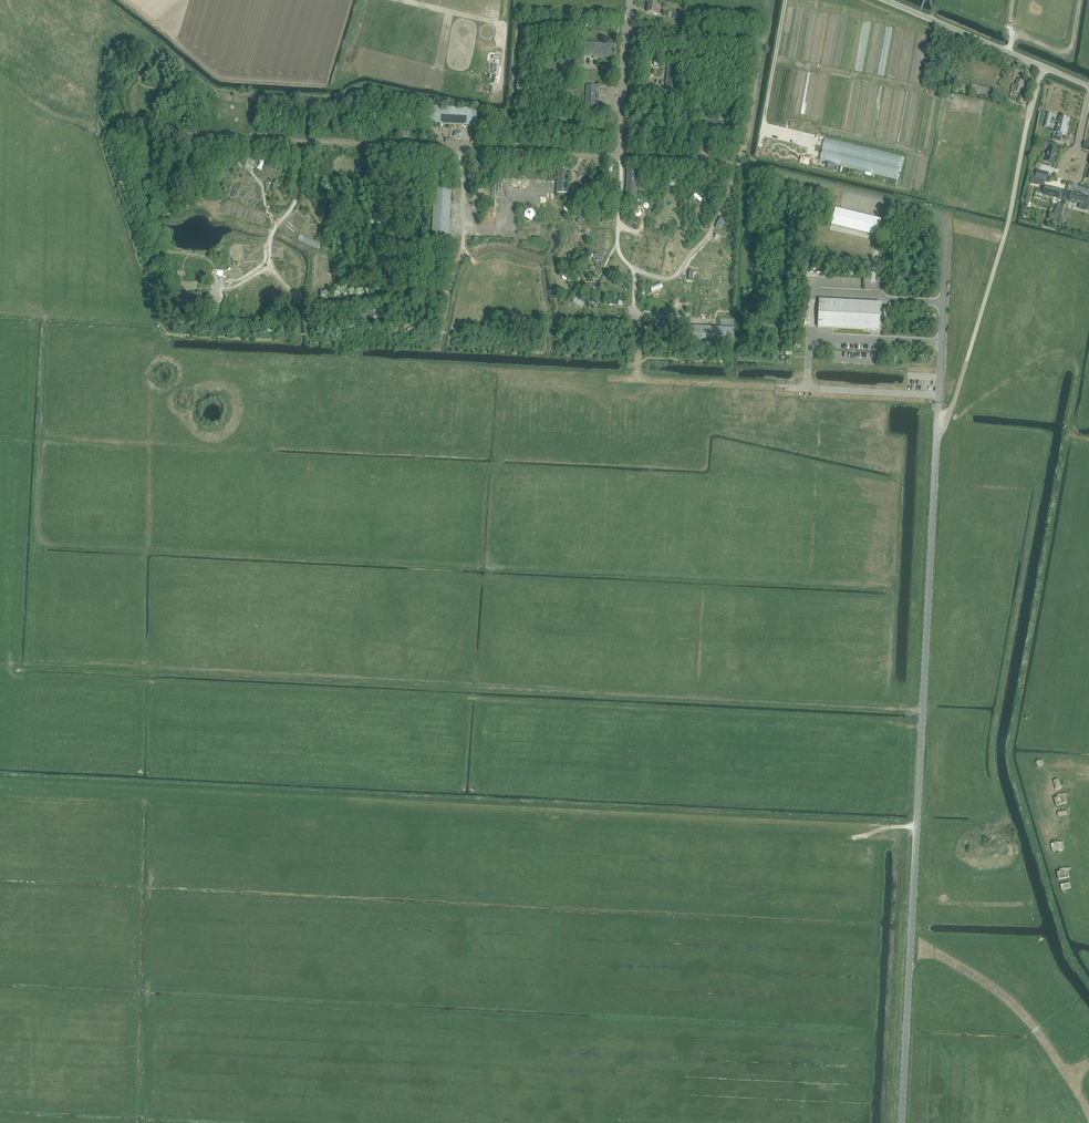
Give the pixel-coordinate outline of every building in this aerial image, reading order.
[(657,8),(657,3),(649,2),(647,9),(650,9),(650,13),(658,14),(659,9),(657,8)] [(585,43),(584,56),(614,57),(615,54),(615,53),(615,51),(615,45),(610,44),(610,43),(608,43),(607,44),(585,43)] [(654,62),(665,64),(666,59),(658,59),(659,54),(653,53),(653,58),(655,58),(654,62)] [(543,70),(556,71),(557,62),(556,62),(543,61),(543,70)] [(666,90),(676,90),(678,64),(667,64),(666,90)] [(1025,82),(1017,80),(1015,86),(1013,85),(1011,91),(1021,94),(1025,82)] [(972,84),(971,87),(959,84),(959,85),(957,85),(956,90),(970,93),(989,97),(991,89),(972,84)] [(585,111),(595,112),(596,112),(597,86),(586,85),(585,111)] [(430,124),(431,124),(477,127),(478,109),(431,107),(430,124)] [(1068,123),(1069,123),(1069,122),(1069,119),(1060,117),(1058,122),(1051,120),(1052,114),(1051,114),(1051,115),(1048,114),(1048,113),(1047,113),(1044,126),(1049,127),(1050,123),(1060,125),(1059,126),(1058,128),(1059,128),(1058,133),(1057,136),(1053,135),(1054,135),(1053,139),(1060,141),(1061,136),(1062,136),(1062,134),(1064,134),(1066,127),(1068,127),(1066,126),(1067,124),(1067,125),(1068,123)] [(707,122),(706,133),(732,134),(733,123),(707,122)] [(630,135),(639,135),(640,125),(631,124),(630,135)] [(455,133),(454,137),(458,140),(462,138),(463,134),(459,131),(455,133)] [(1049,147),(1045,161),(1054,163),(1058,150),(1049,147)] [(847,149),(845,159),(922,177),(925,168),(847,149)] [(342,161),(341,160),(341,161),(340,161),(340,160),(339,160),(337,160),(336,161),(335,163),(335,165),(336,166),(337,168),(338,168),(339,169),(341,168),(342,168),(343,167),(344,165),(344,164),(343,162),(342,161)] [(844,160),(842,170),(920,188),(922,178),(844,160)] [(556,192),(567,193),(569,167),(558,167),(556,192)] [(627,170),(626,195),(626,196),(636,197),(638,171),(627,170)] [(1049,174),(1037,171),(1036,177),(1047,180),(1049,174)] [(1062,200),(1064,191),(1044,186),(1042,194),(1062,200)] [(449,237),(452,190),(434,189),(432,236),(449,237)] [(1071,192),(1069,201),(1080,204),(1079,208),(1088,211),(1088,207),(1088,201),(1086,201),(1087,196),(1071,192)] [(1055,213),(1053,221),(1058,222),(1063,203),(1058,202),(1056,208),(1058,208),(1057,214),(1055,213)] [(524,216),(525,218),(527,219),(529,220),(531,219),(532,218),(534,217),(535,215),(535,213),(534,211),(533,210),(531,209),(529,209),(527,209),(525,210),(524,212),(524,214),(524,216)] [(880,220),(840,210),(835,209),(831,225),(877,236),(880,220)] [(603,261),(596,253),(593,256),(600,263),(603,261)] [(588,270),(597,275),(598,273),(593,270),(594,268),(591,266),(590,268),(590,267),(588,270)] [(585,303),(575,297),(572,301),(573,301),(572,303),(582,309),(585,303)] [(823,325),(827,325),(833,326),(868,328),(867,330),(879,330),(880,303),(869,302),(869,304),(868,304),(868,305),(867,305),(824,302),(823,302),(823,300),(819,300),(818,327),(821,328),(822,325),(823,325)] [(687,326),(687,327),(686,344),(734,346),(734,328),(687,326)] [(1035,762),(1035,763),(1035,764),(1035,765),(1036,766),(1037,766),(1035,768),(1036,768),(1037,766),(1038,767),(1040,768),(1043,764),(1041,763),(1042,762),(1040,761),(1042,760),(1041,760),(1040,761),(1039,761),(1038,760),(1037,761),(1036,761),(1035,762)] [(1054,790),(1059,789),(1059,788),(1063,788),(1063,787),(1060,788),(1060,786),(1062,786),(1062,785),(1059,786),(1058,780),(1056,780),(1055,780),(1052,781),(1054,790)] [(1053,805),(1054,804),(1054,805),(1055,805),(1056,805),(1056,804),(1059,804),(1059,803),(1062,803),(1063,803),(1062,797),(1065,796),(1062,796),(1062,795),(1065,794),(1059,795),(1059,794),(1054,795),(1054,797),(1052,798),(1053,805)] [(1059,854),(1059,852),(1057,843),(1056,839),(1055,840),(1056,842),(1054,843),(1054,841),(1054,843),(1049,844),(1049,845),(1050,851),(1051,851),(1051,852),(1052,852),(1053,852),(1053,851),(1056,850),(1057,855),(1057,854),(1057,852),(1058,852),(1059,854)] [(1070,869),(1065,869),(1058,870),(1058,872),(1055,873),(1056,880),(1067,878),(1065,872),(1070,871),(1070,870),(1067,871),(1067,869),(1070,869)] [(1063,890),(1070,889),(1069,884),(1059,885),(1060,890),(1061,890),(1061,894),(1062,893),(1061,891),(1063,890),(1063,893),(1064,893),(1063,890)]
